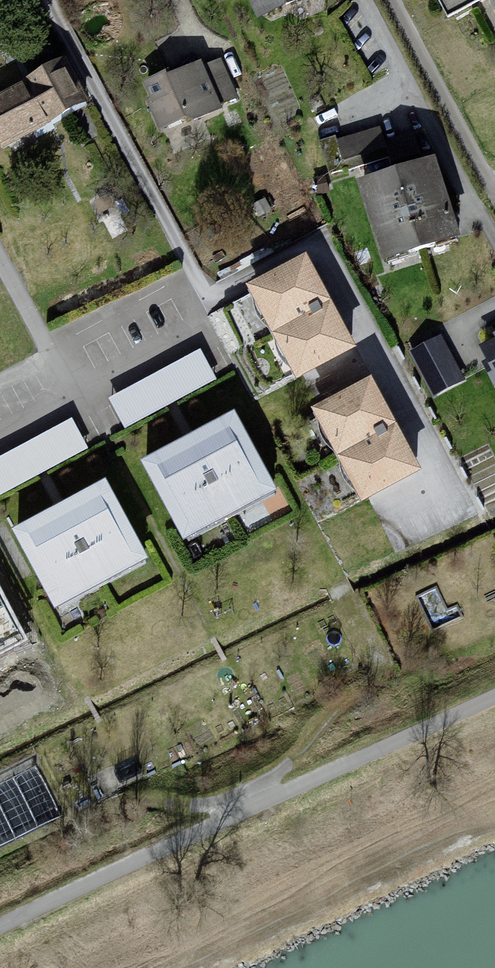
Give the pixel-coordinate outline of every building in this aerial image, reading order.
[(262,23),(292,13),(319,0),(252,0),(262,23)] [(0,101),(0,140),(4,151),(60,125),(73,119),(93,106),(71,61),(50,75),(26,82),(27,87),(0,101)] [(175,75),(146,86),(164,134),(187,124),(192,126),(238,102),(222,63),(209,69),(207,66),(173,81),(175,75)] [(384,123),(342,135),(354,173),(396,161),(384,123)] [(441,163),(364,188),(386,267),(467,244),(441,163)] [(313,261),(253,292),(278,342),(337,308),(313,261)] [(337,308),(278,342),(303,389),(364,357),(337,308)] [(445,329),(410,345),(433,393),(467,377),(445,329)] [(480,350),(494,380),(494,343),(480,350)] [(202,356),(110,406),(126,437),(217,388),(202,356)] [(377,385),(318,417),(344,465),(404,432),(377,385)] [(242,420),(143,470),(191,553),(285,500),(242,420)] [(0,463),(0,503),(91,456),(73,425),(0,463)] [(344,465),(370,509),(429,478),(404,432),(344,465)] [(157,569),(113,488),(18,538),(60,620),(157,569)] [(29,640),(0,585),(0,655),(29,640)] [(36,771),(0,788),(0,850),(60,820),(36,771)]
